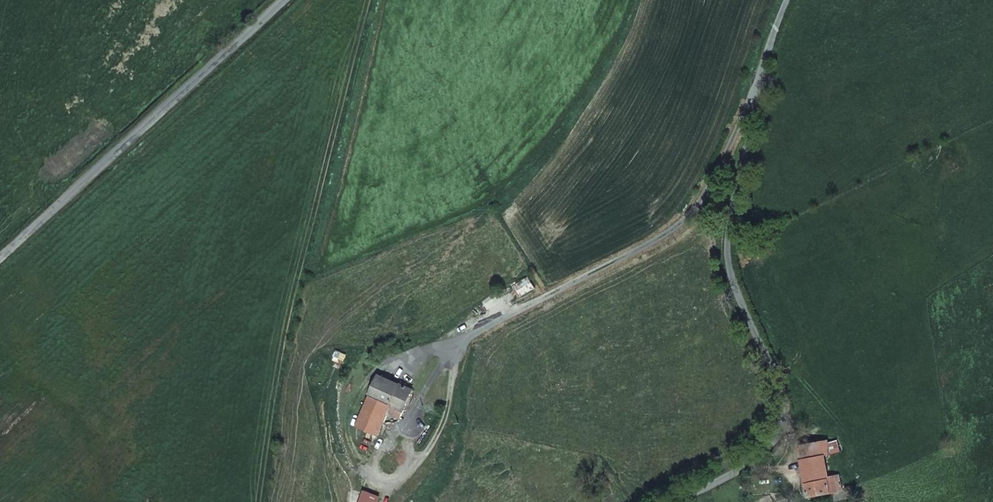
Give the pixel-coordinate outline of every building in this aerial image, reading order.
[(512,284),(519,297),(537,287),(529,274),(512,284)] [(342,369),(348,354),(340,351),(335,366),(342,369)] [(391,406),(405,411),(413,390),(380,376),(359,426),(380,436),(391,406)] [(833,455),(830,441),(801,447),(812,497),(845,490),(842,474),(832,476),(827,457),(833,455)] [(371,491),(363,490),(360,501),(369,501),(371,491)]
